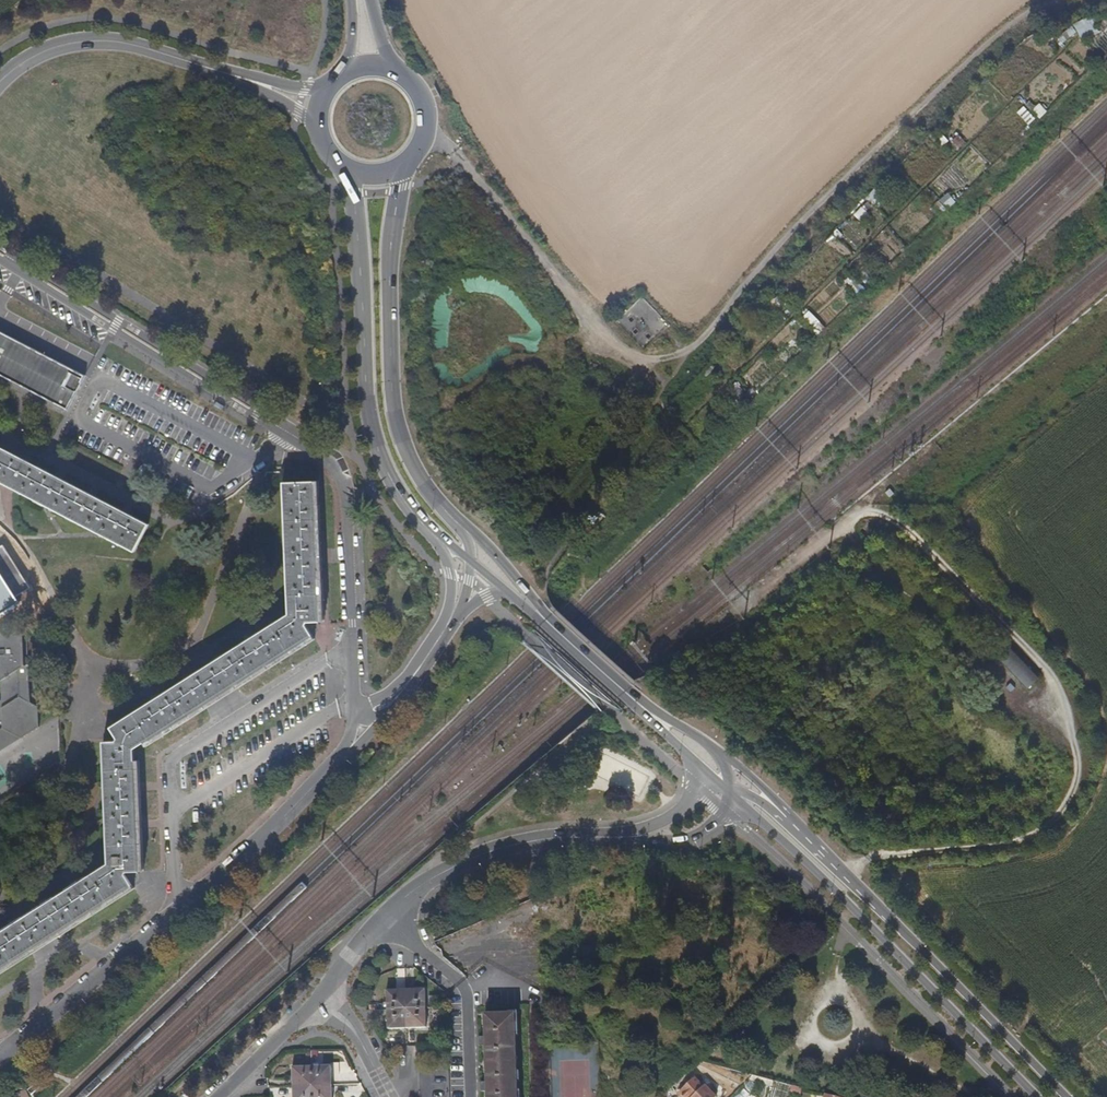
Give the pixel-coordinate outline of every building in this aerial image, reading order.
[(1075,21),(1080,38),(1097,34),(1092,17),(1075,21)] [(874,189),(865,197),(874,207),(883,199),(874,189)] [(859,207),(854,217),(863,221),(868,212),(859,207)] [(19,387),(64,411),(83,375),(15,340),(0,332),(0,377),(19,387)] [(92,535),(136,558),(151,529),(131,519),(95,499),(58,480),(23,461),(11,455),(0,450),(0,487),(92,535)] [(131,891),(127,883),(129,878),(140,877),(138,828),(136,788),(135,754),(225,697),(313,641),(306,627),(324,627),(322,579),(321,543),(320,505),(320,487),(284,488),(291,621),(272,633),(245,650),(209,673),(196,681),(145,713),(112,733),(118,744),(117,747),(104,747),(110,871),(96,880),(67,898),(30,921),(23,925),(0,940),(0,975),(46,945),(131,891)] [(34,713),(34,707),(18,696),(17,670),(21,667),(19,636),(6,629),(0,633),(0,735),(13,743),(35,728),(34,713)] [(1010,648),(998,659),(1027,689),(1038,678),(1010,648)] [(407,1009),(406,990),(388,991),(388,1010),(407,1009)] [(425,1009),(425,990),(406,990),(407,1009),(425,1009)] [(407,1028),(407,1009),(388,1010),(389,1029),(407,1028)] [(426,1027),(425,1009),(407,1009),(407,1028),(426,1027)] [(516,1070),(515,1015),(484,1015),(485,1024),(486,1037),(483,1037),(483,1038),(483,1047),(486,1047),(486,1057),(487,1082),(484,1082),(484,1092),(488,1092),(488,1096),(518,1096),(517,1096),(516,1070)] [(312,1088),(311,1069),(293,1070),(293,1089),(312,1088)] [(330,1088),(330,1069),(311,1069),(312,1088),(330,1088)] [(676,1093),(680,1096),(716,1096),(718,1095),(705,1082),(702,1084),(694,1075),(676,1093)] [(312,1088),(293,1089),(294,1096),(312,1096),(312,1088)] [(330,1088),(312,1088),(312,1096),(331,1096),(330,1088)]
